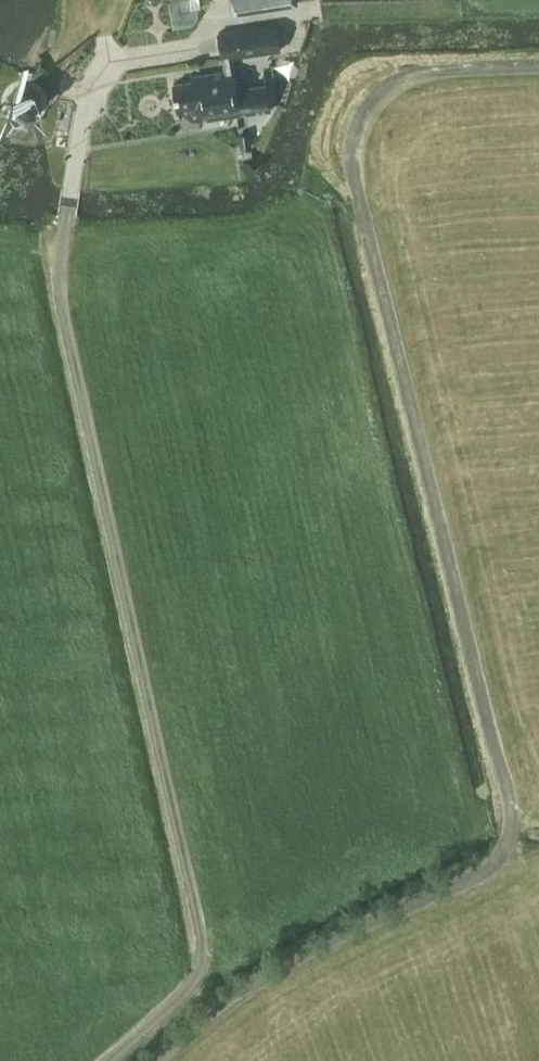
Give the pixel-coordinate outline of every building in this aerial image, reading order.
[(293,0),(230,0),(232,13),(293,3),(293,0)] [(281,48),(277,22),(218,31),(222,58),(281,48)] [(201,79),(175,83),(180,112),(186,111),(186,112),(195,118),(199,117),(200,121),(271,110),(266,84),(238,88),(235,69),(201,74),(201,79)] [(32,90),(19,89),(9,95),(7,109),(17,120),(31,121),(42,111),(41,97),(32,90)] [(252,146),(250,131),(239,133),(241,147),(252,146)]
